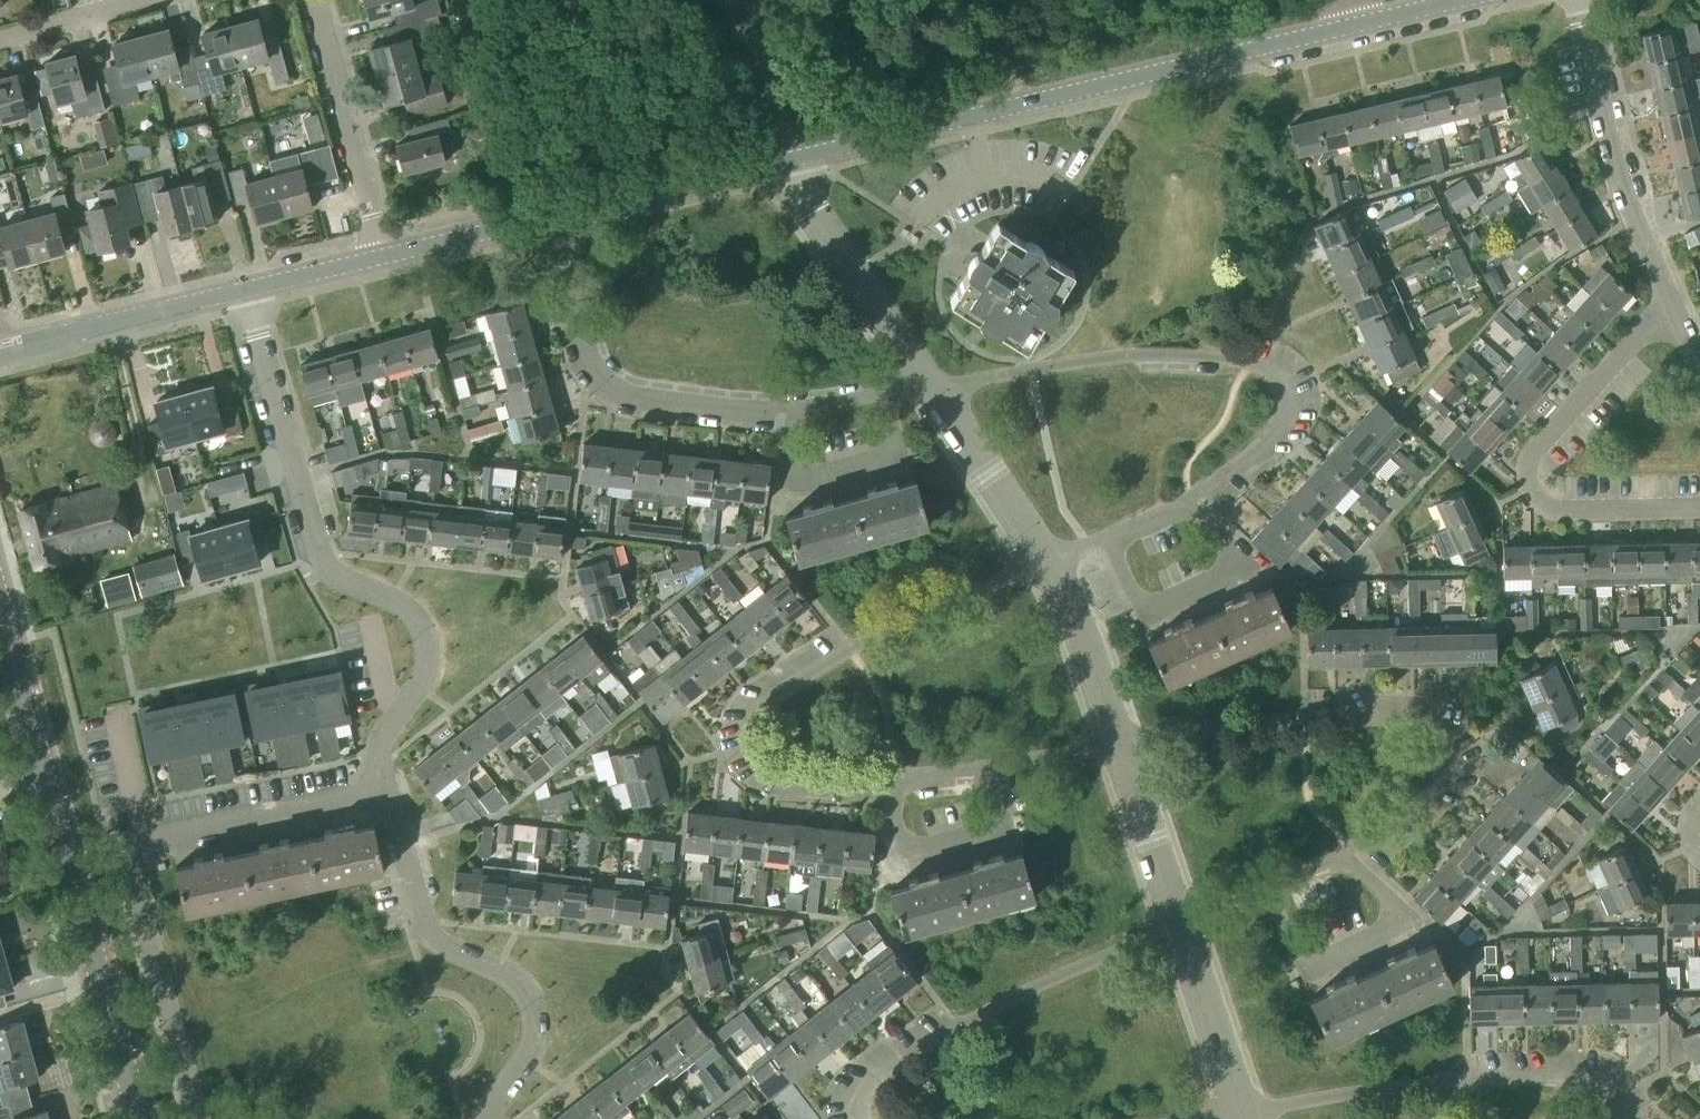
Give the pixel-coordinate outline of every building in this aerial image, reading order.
[(371,19),(402,10),(406,23),(424,19),(443,14),(439,0),(434,0),(415,5),(413,0),(366,0),(371,19)] [(406,23),(394,26),(398,41),(371,48),(378,76),(417,65),(414,52),(431,48),(424,19),(406,23)] [(258,20),(229,27),(240,66),(268,58),(275,82),(289,78),(279,42),(265,45),(258,20)] [(1678,55),(1688,53),(1681,26),(1642,35),(1648,62),(1678,55)] [(209,61),(194,65),(199,83),(203,96),(226,90),(221,72),(240,66),(229,27),(202,35),(209,61)] [(168,30),(141,37),(151,76),(179,69),(184,87),(199,83),(194,65),(191,52),(175,56),(168,30)] [(113,45),(118,63),(120,71),(105,76),(113,106),(139,99),(134,81),(151,76),(141,37),(131,40),(130,34),(120,37),(122,42),(113,45)] [(105,111),(96,80),(82,84),(74,56),(72,57),(71,52),(66,52),(62,53),(58,55),(60,60),(46,64),(47,69),(42,70),(39,75),(38,79),(41,87),(44,90),(48,92),(53,90),(57,105),(71,101),(76,119),(105,111)] [(1678,55),(1648,62),(1654,88),(1685,81),(1678,55)] [(417,65),(378,76),(386,105),(413,98),(417,111),(447,103),(439,75),(421,80),(417,65)] [(0,81),(0,123),(27,115),(31,130),(45,126),(38,100),(25,104),(17,76),(0,81)] [(1472,84),(1481,121),(1482,121),(1480,113),(1506,107),(1499,77),(1472,84)] [(1691,107),(1685,81),(1654,88),(1660,114),(1691,107)] [(1481,121),(1472,84),(1446,90),(1453,119),(1468,116),(1470,124),(1481,121)] [(1446,90),(1420,96),(1431,141),(1442,138),(1439,123),(1453,119),(1446,90)] [(1420,96),(1394,102),(1401,132),(1416,128),(1420,143),(1431,141),(1420,96)] [(1401,132),(1394,102),(1368,108),(1375,138),(1401,132)] [(1691,107),(1660,114),(1667,140),(1697,133),(1691,107)] [(1375,138),(1368,108),(1342,114),(1349,144),(1375,138)] [(1349,144),(1342,114),(1316,121),(1326,159),(1337,156),(1335,148),(1349,144)] [(420,138),(396,145),(403,173),(445,161),(438,134),(450,131),(447,118),(417,126),(420,138)] [(1326,159),(1316,121),(1290,127),(1297,157),(1312,153),(1314,161),(1326,159)] [(1487,144),(1492,143),(1488,126),(1478,129),(1481,142),(1486,141),(1487,144)] [(1697,133),(1667,140),(1673,166),(1699,159),(1699,132),(1697,133)] [(1495,156),(1492,143),(1487,144),(1486,141),(1481,142),(1485,159),(1495,156)] [(1436,160),(1441,159),(1437,142),(1427,144),(1430,159),(1435,157),(1436,160)] [(1528,183),(1554,167),(1540,143),(1514,160),(1522,173),(1515,177),(1521,187),(1528,183)] [(216,145),(206,148),(210,163),(220,160),(216,145)] [(274,177),(284,215),(312,208),(305,181),(335,173),(327,146),(287,157),(291,172),(274,177)] [(1475,147),(1462,151),(1464,162),(1477,159),(1475,147)] [(1390,176),(1390,175),(1385,157),(1375,159),(1379,175),(1384,174),(1385,177),(1390,176)] [(1435,157),(1430,159),(1434,175),(1443,172),(1441,159),(1436,160),(1435,157)] [(1673,166),(1679,192),(1699,187),(1699,159),(1673,166)] [(181,186),(192,226),(218,219),(211,194),(228,189),(221,161),(187,170),(191,183),(181,186)] [(1568,189),(1554,167),(1528,183),(1542,206),(1568,189)] [(284,215),(274,177),(247,184),(242,169),(229,172),(236,199),(249,196),(257,223),(284,215)] [(1333,191),(1338,190),(1334,173),(1324,175),(1327,189),(1332,188),(1333,191)] [(1390,175),(1390,176),(1393,187),(1400,185),(1397,173),(1390,175)] [(1384,174),(1379,175),(1382,190),(1393,187),(1390,176),(1385,177),(1384,174)] [(192,226),(181,186),(166,190),(162,176),(134,184),(142,213),(159,208),(166,233),(192,226)] [(1354,179),(1340,181),(1344,196),(1358,193),(1354,179)] [(1456,211),(1467,204),(1454,183),(1443,190),(1456,211)] [(122,215),(123,215),(137,211),(129,184),(99,192),(103,207),(88,211),(92,225),(80,228),(86,252),(98,249),(99,252),(129,244),(122,215)] [(1679,192),(1686,219),(1699,215),(1699,187),(1679,192)] [(1332,188),(1327,189),(1332,206),(1341,203),(1338,190),(1333,191),(1332,188)] [(1568,189),(1542,206),(1556,228),(1583,212),(1568,189)] [(1506,190),(1492,199),(1495,203),(1491,205),(1494,210),(1511,200),(1506,190)] [(55,214),(27,221),(38,260),(66,253),(58,225),(72,222),(64,195),(51,198),(55,214)] [(1495,203),(1492,199),(1474,210),(1479,219),(1494,210),(1491,205),(1495,203)] [(1394,219),(1396,225),(1414,217),(1409,207),(1389,215),(1391,221),(1394,219)] [(1359,236),(1358,235),(1347,211),(1314,226),(1325,251),(1359,236)] [(1597,236),(1583,212),(1556,228),(1571,252),(1597,236)] [(1391,221),(1389,215),(1377,221),(1381,231),(1396,225),(1394,219),(1391,221)] [(27,221),(0,228),(0,248),(4,247),(10,267),(38,260),(27,221)] [(950,301),(988,324),(1026,348),(1073,272),(997,225),(950,301)] [(1683,234),(1688,249),(1699,244),(1699,226),(1683,234)] [(1359,236),(1325,251),(1336,276),(1369,261),(1380,256),(1368,230),(1358,235),(1359,236)] [(1473,231),(1463,238),(1470,249),(1480,242),(1473,231)] [(1521,250),(1524,254),(1539,245),(1534,236),(1521,244),(1524,248),(1521,250)] [(1601,242),(1588,250),(1594,259),(1607,251),(1601,242)] [(1524,248),(1521,244),(1491,262),(1495,271),(1524,254),(1521,250),(1524,248)] [(1417,267),(1420,273),(1436,265),(1432,255),(1412,264),(1414,269),(1417,267)] [(1369,261),(1336,276),(1347,300),(1380,285),(1369,261)] [(1414,269),(1412,264),(1399,269),(1404,280),(1420,273),(1417,267),(1414,269)] [(1495,292),(1505,287),(1495,271),(1486,276),(1495,292)] [(1591,292),(1613,312),(1632,292),(1610,272),(1591,292)] [(1472,273),(1460,279),(1465,289),(1477,284),(1472,273)] [(1540,280),(1537,283),(1548,294),(1556,285),(1547,276),(1540,280)] [(1548,294),(1537,283),(1532,289),(1543,300),(1548,294)] [(1391,309),(1380,285),(1347,300),(1358,324),(1401,305),(1401,304),(1391,309)] [(1613,312),(1591,292),(1573,312),(1595,332),(1613,312)] [(1468,296),(1433,312),(1436,318),(1440,316),(1442,320),(1458,313),(1456,309),(1471,302),(1468,296)] [(487,341),(529,329),(521,303),(487,313),(491,329),(484,331),(487,341)] [(1412,329),(1401,305),(1358,324),(1369,348),(1402,333),(1412,329)] [(1436,318),(1433,312),(1421,318),(1425,328),(1442,320),(1440,316),(1436,318)] [(1508,326),(1511,322),(1500,312),(1493,320),(1502,328),(1506,324),(1508,326)] [(1595,332),(1573,312),(1555,332),(1577,352),(1595,332)] [(1523,333),(1511,322),(1508,326),(1506,324),(1502,328),(1516,341),(1523,333)] [(442,338),(452,336),(449,327),(440,330),(442,338)] [(536,355),(529,329),(487,341),(490,354),(498,352),(502,365),(536,355)] [(403,338),(411,367),(437,360),(429,331),(403,338)] [(1555,332),(1537,352),(1559,372),(1577,352),(1555,332)] [(1402,333),(1369,348),(1381,373),(1384,372),(1398,365),(1413,358),(1402,333)] [(463,348),(464,355),(482,349),(478,337),(457,343),(459,349),(463,348)] [(403,338),(377,345),(385,374),(411,367),(403,338)] [(459,349),(457,343),(444,347),(447,360),(464,355),(463,348),(459,349)] [(385,374),(377,345),(352,352),(360,381),(385,374)] [(1472,366),(1476,362),(1464,351),(1457,359),(1467,368),(1470,364),(1472,366)] [(360,381),(352,352),(326,359),(334,388),(360,381)] [(1559,372),(1537,352),(1519,372),(1541,392),(1559,372)] [(544,380),(536,355),(502,365),(509,390),(544,380)] [(1413,358),(1398,365),(1402,376),(1418,369),(1413,358)] [(334,388),(326,359),(300,366),(308,395),(334,388)] [(460,361),(449,364),(453,379),(464,375),(460,361)] [(1487,372),(1476,362),(1472,366),(1470,364),(1467,368),(1480,380),(1487,372)] [(1447,371),(1443,375),(1451,382),(1454,377),(1447,371)] [(1541,392),(1519,372),(1501,391),(1523,411),(1541,392)] [(1451,382),(1443,375),(1421,399),(1430,408),(1434,404),(1436,406),(1440,402),(1439,402),(1454,384),(1451,382)] [(544,380),(509,390),(501,392),(509,418),(516,416),(551,406),(544,380)] [(1523,411),(1501,391),(1494,385),(1475,404),(1478,407),(1483,411),(1505,431),(1523,411)] [(193,437),(221,430),(213,401),(209,386),(181,394),(193,437)] [(477,399),(478,405),(496,400),(492,389),(471,395),(473,400),(477,399)] [(165,445),(193,437),(181,394),(153,402),(157,417),(165,445)] [(473,400),(471,395),(457,399),(460,411),(463,421),(481,415),(478,405),(477,399),(473,400)] [(221,430),(223,436),(236,432),(226,398),(213,401),(221,430)] [(1405,426),(1377,401),(1359,421),(1393,452),(1401,443),(1395,437),(1405,426)] [(1452,413),(1440,402),(1436,406),(1434,404),(1430,408),(1445,421),(1452,413)] [(435,412),(432,404),(423,407),(425,415),(435,412)] [(551,406),(516,416),(524,442),(559,432),(551,406)] [(1462,411),(1453,421),(1465,431),(1487,451),(1505,431),(1483,411),(1478,407),(1468,417),(1462,411)] [(402,429),(407,428),(402,411),(392,413),(396,428),(401,427),(402,429)] [(165,445),(157,417),(144,421),(153,455),(167,452),(165,445)] [(432,435),(441,432),(437,419),(428,422),(432,435)] [(488,435),(488,436),(496,434),(503,431),(500,421),(500,420),(485,425),(488,435)] [(1359,421),(1341,441),(1368,466),(1386,447),(1393,453),(1393,452),(1359,421)] [(1487,451),(1465,431),(1453,421),(1457,424),(1438,444),(1446,451),(1469,471),(1487,451)] [(350,445),(355,444),(350,425),(340,428),(344,444),(349,442),(350,445)] [(470,441),(487,436),(484,425),(467,430),(470,441)] [(401,427),(396,428),(396,429),(381,434),(385,448),(410,440),(407,428),(402,429),(401,427)] [(1341,441),(1323,461),(1350,486),(1359,494),(1363,489),(1368,484),(1359,476),(1368,466),(1341,441)] [(349,442),(344,444),(345,444),(324,449),(329,464),(349,459),(359,456),(355,444),(350,445),(349,442)] [(607,484),(611,447),(584,444),(580,481),(607,484)] [(607,484),(633,487),(634,487),(638,451),(611,447),(607,484)] [(1406,464),(1409,460),(1398,450),(1391,458),(1404,471),(1408,467),(1406,464)] [(634,487),(633,487),(632,496),(659,499),(661,490),(660,490),(664,454),(638,451),(634,487)] [(691,457),(664,454),(660,490),(661,490),(687,493),(691,457)] [(687,493),(713,496),(717,460),(691,457),(687,493)] [(381,480),(386,480),(388,460),(378,459),(376,476),(381,476),(381,480)] [(434,481),(439,481),(442,461),(432,460),(430,476),(435,477),(434,481)] [(713,496),(711,508),(717,509),(725,510),(726,498),(739,499),(744,463),(717,460),(713,496)] [(1424,474),(1409,460),(1406,464),(1408,467),(1404,471),(1417,482),(1424,474)] [(1323,461),(1305,481),(1333,506),(1350,486),(1323,461)] [(744,463),(739,499),(766,502),(770,466),(744,463)] [(353,466),(331,472),(335,487),(357,481),(353,466)] [(485,466),(483,482),(488,483),(488,486),(493,487),(495,468),(485,466)] [(546,488),(554,489),(555,474),(538,472),(536,487),(540,488),(540,491),(546,492),(546,488)] [(381,476),(376,476),(375,490),(384,491),(386,480),(381,480),(381,476)] [(435,477),(430,476),(428,490),(438,492),(439,481),(434,481),(435,477)] [(219,478),(207,482),(210,494),(222,491),(219,478)] [(851,500),(863,543),(926,525),(927,526),(928,526),(916,480),(914,481),(914,482),(889,489),(887,483),(886,483),(887,486),(877,489),(876,486),(875,487),(876,492),(851,500)] [(1333,506),(1305,481),(1287,500),(1315,525),(1333,506)] [(488,483),(483,482),(481,497),(491,498),(493,487),(488,486),(488,483)] [(45,503),(20,511),(35,566),(61,559),(60,558),(129,539),(114,485),(46,505),(45,503)] [(545,504),(546,492),(540,491),(540,488),(536,487),(534,503),(545,504)] [(1363,489),(1359,494),(1355,498),(1368,510),(1372,506),(1370,504),(1374,500),(1363,489)] [(1447,526),(1473,514),(1462,490),(1435,502),(1447,526)] [(1384,503),(1392,510),(1402,499),(1394,492),(1384,503)] [(374,536),(378,506),(379,497),(352,494),(347,533),(374,536)] [(603,514),(608,515),(610,496),(599,495),(597,517),(602,518),(603,514)] [(405,509),(401,539),(428,542),(431,512),(432,503),(405,500),(404,509),(405,509)] [(863,543),(851,500),(825,507),(823,501),(822,502),(823,505),(813,507),(812,504),(811,505),(812,510),(787,517),(787,516),(785,517),(798,563),(799,562),(799,561),(863,543)] [(1287,500),(1269,520),(1297,545),(1315,525),(1287,500)] [(1372,506),(1368,510),(1381,522),(1388,513),(1374,500),(1370,504),(1372,506)] [(431,512),(428,542),(454,546),(459,506),(432,503),(431,512)] [(404,509),(378,506),(374,536),(401,539),(405,509),(404,509)] [(485,509),(459,506),(454,546),(481,549),(485,509)] [(705,507),(703,529),(709,530),(709,527),(715,527),(717,509),(711,508),(705,507)] [(246,519),(254,547),(267,543),(257,509),(244,512),(246,519)] [(512,512),(485,509),(481,549),(507,552),(511,521),(512,512)] [(602,518),(597,517),(595,529),(607,531),(608,515),(603,514),(602,518)] [(1473,514),(1447,526),(1458,551),(1485,539),(1473,514)] [(538,515),(537,524),(534,555),(561,558),(566,518),(538,515)] [(230,570),(258,562),(254,547),(246,519),(218,527),(230,570)] [(1297,545),(1269,520),(1250,541),(1278,566),(1297,545)] [(511,521),(507,552),(534,555),(537,524),(511,521)] [(654,536),(655,525),(630,522),(629,533),(654,536)] [(736,524),(734,542),(745,543),(747,525),(736,524)] [(680,528),(655,525),(654,536),(679,539),(680,528)] [(202,578),(230,570),(218,527),(190,534),(197,562),(202,578)] [(709,530),(703,529),(701,542),(713,544),(715,527),(709,527),(709,530)] [(188,528),(175,532),(181,554),(184,566),(197,562),(190,534),(188,528)] [(1335,544),(1339,540),(1327,529),(1319,537),(1333,550),(1337,546),(1335,544)] [(1337,546),(1333,550),(1345,561),(1352,553),(1339,540),(1335,544),(1337,546)] [(1402,542),(1388,548),(1390,553),(1387,554),(1389,559),(1406,552),(1402,542)] [(1690,583),(1690,542),(1663,543),(1664,583),(1690,583)] [(1690,542),(1690,583),(1699,582),(1699,542),(1690,542)] [(1637,584),(1636,543),(1609,544),(1610,584),(1637,584)] [(1663,543),(1636,543),(1637,584),(1664,583),(1663,543)] [(1583,581),(1582,544),(1555,545),(1556,577),(1556,581),(1583,581)] [(1610,584),(1609,544),(1582,544),(1583,581),(1583,585),(1610,584)] [(1555,545),(1528,546),(1529,577),(1530,577),(1530,586),(1543,586),(1543,577),(1556,577),(1555,545)] [(584,594),(613,586),(623,583),(612,546),(586,553),(589,563),(576,567),(584,594)] [(1529,577),(1528,546),(1501,546),(1502,578),(1529,577)] [(1390,553),(1388,548),(1374,555),(1378,564),(1389,559),(1387,554),(1390,553)] [(684,566),(685,570),(702,565),(698,552),(676,550),(680,562),(681,567),(684,566)] [(758,565),(749,553),(739,560),(749,572),(758,565)] [(134,567),(142,596),(181,584),(173,556),(134,567)] [(1326,573),(1313,560),(1304,569),(1318,581),(1326,573)] [(681,567),(680,562),(674,564),(677,573),(685,570),(684,566),(681,567)] [(689,581),(703,569),(702,565),(685,570),(689,581)] [(655,573),(657,579),(672,574),(670,568),(655,573)] [(726,585),(730,582),(721,570),(711,576),(723,591),(727,587),(726,585)] [(787,575),(765,592),(788,622),(810,605),(787,575)] [(121,603),(114,577),(100,580),(107,607),(121,603)] [(1467,596),(1473,596),(1472,580),(1461,580),(1461,599),(1467,599),(1467,596)] [(1413,596),(1419,596),(1419,581),(1408,581),(1408,599),(1414,599),(1413,596)] [(727,587),(723,591),(732,603),(741,595),(730,582),(726,585),(727,587)] [(1360,597),(1366,597),(1366,582),(1354,582),(1355,601),(1360,601),(1360,597)] [(1389,594),(1395,594),(1400,589),(1400,582),(1388,582),(1389,594)] [(620,612),(613,586),(584,594),(591,620),(620,612)] [(1210,616),(1228,657),(1288,630),(1289,631),(1291,630),(1271,587),(1269,588),(1270,589),(1246,599),(1243,594),(1242,595),(1243,598),(1234,602),(1233,599),(1232,599),(1234,605),(1210,616)] [(1333,589),(1322,589),(1322,607),(1333,607),(1333,589)] [(765,592),(744,609),(767,638),(788,622),(765,592)] [(1692,611),(1697,611),(1697,592),(1686,592),(1687,608),(1692,608),(1692,611)] [(1419,615),(1419,596),(1413,596),(1414,599),(1408,599),(1408,615),(1419,615)] [(1467,599),(1461,599),(1462,614),(1473,614),(1473,596),(1467,596),(1467,599)] [(1360,601),(1355,601),(1355,618),(1366,617),(1366,597),(1360,597),(1360,601)] [(1585,617),(1590,617),(1590,598),(1579,599),(1580,614),(1585,614),(1585,617)] [(1531,618),(1537,618),(1537,599),(1525,599),(1526,615),(1531,615),(1531,618)] [(683,618),(688,614),(678,602),(670,609),(681,623),(685,620),(683,618)] [(1640,613),(1648,613),(1647,604),(1639,604),(1640,613)] [(1692,608),(1687,608),(1687,624),(1697,624),(1697,611),(1692,611),(1692,608)] [(744,609),(723,626),(746,655),(767,638),(744,609)] [(699,629),(688,614),(683,618),(685,620),(681,623),(691,636),(699,629)] [(1585,614),(1580,614),(1580,630),(1591,630),(1590,617),(1585,617),(1585,614)] [(1531,615),(1526,615),(1526,631),(1537,631),(1537,618),(1531,618),(1531,615)] [(1228,657),(1210,616),(1185,627),(1183,622),(1181,622),(1183,625),(1173,629),(1172,626),(1171,627),(1173,632),(1149,643),(1149,642),(1147,643),(1167,686),(1168,685),(1168,684),(1228,657)] [(1468,617),(1468,626),(1469,663),(1496,663),(1495,616),(1468,617)] [(1639,629),(1638,616),(1618,617),(1618,630),(1639,629)] [(1659,616),(1638,616),(1639,629),(1659,628),(1659,616)] [(1560,630),(1573,630),(1573,621),(1560,621),(1560,630)] [(746,655),(723,626),(702,642),(725,671),(746,655)] [(1468,626),(1441,627),(1442,664),(1469,663),(1468,626)] [(1415,664),(1415,627),(1388,628),(1389,665),(1415,664)] [(1442,664),(1441,627),(1415,627),(1415,664),(1442,664)] [(1362,666),(1361,628),(1335,629),(1336,666),(1362,666)] [(1389,665),(1388,628),(1361,628),(1362,666),(1389,665)] [(1336,666),(1335,629),(1307,630),(1308,667),(1336,666)] [(1699,631),(1691,640),(1699,647),(1699,631)] [(641,650),(645,647),(636,634),(626,641),(638,656),(642,652),(641,650)] [(562,653),(589,688),(611,671),(583,636),(562,653)] [(725,671),(702,642),(682,658),(704,688),(725,671)] [(658,662),(645,647),(641,650),(642,652),(638,656),(648,669),(653,666),(658,662)] [(1680,654),(1688,662),(1695,654),(1687,647),(1680,654)] [(674,649),(658,662),(653,666),(683,704),(704,688),(682,658),(674,649)] [(562,653),(541,669),(559,693),(572,683),(581,695),(589,688),(562,653)] [(1616,659),(1621,669),(1634,663),(1630,653),(1616,659)] [(1531,704),(1565,689),(1553,664),(1520,679),(1531,704)] [(316,725),(320,742),(335,738),(331,722),(348,718),(337,665),(316,670),(317,675),(308,677),(307,672),(305,673),(316,725)] [(653,666),(648,669),(631,683),(662,721),(683,704),(653,666)] [(559,693),(541,669),(520,686),(538,710),(559,693)] [(1671,685),(1675,681),(1662,670),(1655,678),(1665,687),(1668,683),(1671,685)] [(305,745),(301,728),(316,725),(305,673),(286,677),(287,682),(276,684),(290,748),(305,745)] [(276,684),(266,686),(265,681),(245,686),(256,738),(273,734),(276,751),(290,748),(276,684)] [(1686,691),(1675,681),(1671,685),(1668,683),(1665,687),(1678,699),(1686,691)] [(1565,689),(1531,704),(1542,729),(1557,723),(1559,727),(1564,731),(1577,725),(1577,718),(1575,714),(1576,714),(1571,702),(1579,698),(1573,685),(1565,689)] [(538,710),(520,686),(499,702),(517,726),(538,710)] [(216,764),(232,760),(228,743),(245,740),(233,687),(212,692),(214,697),(204,699),(203,694),(201,694),(213,747),(216,764)] [(608,699),(614,708),(631,697),(625,687),(608,699)] [(601,704),(606,701),(598,691),(590,698),(600,711),(604,708),(601,704)] [(1691,703),(1698,709),(1699,711),(1699,693),(1691,703)] [(201,767),(198,750),(213,747),(201,694),(182,699),(183,704),(173,706),(187,770),(201,767)] [(617,716),(606,701),(601,704),(604,708),(600,711),(609,723),(617,716)] [(517,726),(499,702),(478,719),(496,743),(517,726)] [(163,708),(161,703),(141,708),(153,760),(169,756),(173,773),(187,770),(173,706),(163,708)] [(1691,703),(1672,722),(1680,729),(1699,747),(1699,711),(1698,709),(1691,703)] [(1635,725),(1639,721),(1626,709),(1619,717),(1629,726),(1632,722),(1635,725)] [(496,743),(478,719),(457,735),(475,759),(496,743)] [(1621,725),(1616,720),(1605,732),(1610,737),(1621,725)] [(1632,722),(1629,726),(1639,736),(1646,728),(1639,721),(1635,725),(1632,722)] [(559,738),(563,735),(556,725),(547,731),(558,744),(562,741),(559,738)] [(1662,749),(1684,769),(1699,751),(1699,747),(1680,729),(1662,749)] [(475,759),(457,735),(436,752),(454,776),(463,787),(470,782),(468,779),(470,771),(479,764),(475,759)] [(574,749),(563,735),(559,738),(562,741),(558,744),(566,755),(574,749)] [(551,737),(536,748),(545,760),(560,749),(551,737)] [(323,755),(338,752),(335,738),(320,742),(323,755)] [(654,744),(651,745),(609,757),(613,772),(606,774),(609,785),(626,780),(626,781),(661,771),(654,744)] [(294,762),(308,759),(305,745),(290,748),(294,762)] [(276,751),(279,765),(294,762),(290,748),(276,751)] [(1599,765),(1603,761),(1590,749),(1582,757),(1593,766),(1596,762),(1599,765)] [(1684,769),(1662,749),(1644,769),(1666,788),(1684,769)] [(454,776),(436,752),(414,769),(433,793),(454,776)] [(518,771),(522,768),(514,758),(506,764),(516,778),(521,774),(518,771)] [(1539,758),(1521,778),(1549,803),(1548,804),(1555,810),(1574,790),(1539,758)] [(216,764),(219,777),(235,774),(232,760),(216,764)] [(1613,770),(1603,761),(1599,765),(1596,762),(1593,766),(1605,778),(1613,770)] [(190,784),(204,781),(201,767),(187,770),(190,784)] [(518,771),(521,774),(516,778),(525,789),(534,782),(522,768),(518,771)] [(1619,781),(1619,782),(1648,808),(1666,788),(1644,769),(1627,788),(1619,781)] [(190,784),(187,770),(173,773),(176,787),(190,784)] [(661,771),(626,781),(629,793),(633,807),(669,797),(661,771)] [(1549,803),(1521,778),(1503,798),(1531,822),(1548,804),(1549,803)] [(1648,808),(1619,782),(1600,802),(1630,829),(1648,808)] [(474,801),(478,798),(470,787),(462,793),(466,799),(449,813),(458,824),(481,818),(472,807),(476,803),(474,801)] [(569,792),(551,797),(552,801),(556,800),(557,806),(572,801),(569,792)] [(552,801),(551,797),(537,801),(540,811),(557,806),(556,800),(552,801)] [(489,811),(478,798),(474,801),(476,803),(472,807),(481,818),(489,811)] [(1531,822),(1503,798),(1485,818),(1513,842),(1531,822)] [(1569,822),(1573,817),(1560,806),(1553,815),(1568,829),(1572,824),(1569,822)] [(1572,824),(1568,829),(1580,839),(1587,830),(1600,816),(1592,808),(1579,823),(1573,817),(1569,822),(1572,824)] [(711,852),(715,816),(688,812),(683,849),(711,852)] [(715,816),(711,852),(737,855),(742,819),(715,816)] [(1485,818),(1467,837),(1504,870),(1517,855),(1522,850),(1521,850),(1513,842),(1485,818)] [(768,822),(742,819),(737,855),(764,858),(768,822)] [(795,825),(768,822),(764,858),(790,862),(795,825)] [(334,834),(308,840),(317,884),(382,870),(382,871),(384,871),(374,825),(372,825),(372,826),(347,832),(345,826),(344,826),(345,829),(335,831),(334,828),(333,829),(334,834)] [(821,828),(795,825),(790,862),(803,863),(802,875),(809,876),(815,877),(821,828)] [(486,842),(491,843),(493,827),(483,826),(480,846),(485,846),(486,842)] [(537,826),(534,846),(539,847),(540,843),(545,844),(547,827),(537,826)] [(1613,835),(1612,827),(1603,827),(1603,836),(1613,835)] [(821,828),(815,877),(821,878),(828,879),(830,866),(843,868),(848,831),(821,828)] [(564,844),(565,832),(555,831),(554,843),(564,844)] [(875,834),(848,831),(843,868),(870,871),(875,834)] [(593,849),(599,850),(601,835),(590,834),(587,851),(593,852),(593,849)] [(1490,886),(1504,870),(1467,837),(1449,857),(1477,882),(1486,890),(1490,886)] [(643,838),(640,858),(646,858),(646,855),(652,855),(654,840),(643,838)] [(317,884),(308,840),(281,846),(280,840),(279,840),(279,843),(274,844),(269,845),(269,842),(267,843),(268,848),(242,854),(252,898),(317,884)] [(485,846),(480,846),(479,857),(489,858),(491,843),(486,842),(485,846)] [(539,847),(534,846),(533,857),(538,858),(543,858),(545,844),(540,843),(539,847)] [(1517,855),(1531,868),(1535,863),(1533,861),(1537,857),(1525,846),(1521,850),(1522,850),(1517,855)] [(1609,884),(1636,871),(1624,846),(1597,859),(1609,884)] [(593,852),(587,851),(586,863),(596,864),(599,850),(593,849),(593,852)] [(1552,857),(1558,862),(1564,856),(1558,851),(1552,857)] [(982,865),(956,872),(968,916),(1032,898),(1033,899),(1035,898),(1021,853),(1019,853),(1020,854),(995,861),(993,856),(992,856),(992,859),(983,862),(982,859),(980,859),(982,865)] [(252,898),(242,854),(216,860),(215,854),(213,854),(214,857),(204,859),(203,856),(202,857),(203,862),(178,868),(177,867),(176,867),(186,913),(187,913),(187,912),(252,898)] [(646,858),(640,858),(639,870),(649,871),(652,855),(646,855),(646,858)] [(525,871),(509,869),(508,879),(509,879),(505,908),(532,911),(536,872),(538,858),(533,857),(526,857),(525,871)] [(1477,882),(1449,857),(1431,877),(1459,902),(1477,882)] [(1551,870),(1537,857),(1533,861),(1535,863),(1531,868),(1536,871),(1543,879),(1551,870)] [(706,882),(712,883),(714,865),(703,863),(700,884),(706,885),(706,882)] [(483,866),(482,875),(479,905),(505,908),(509,879),(508,879),(509,869),(483,866)] [(760,888),(766,889),(768,871),(756,870),(753,891),(759,891),(760,888)] [(1543,879),(1536,871),(1521,888),(1529,895),(1543,879)] [(1636,871),(1609,884),(1596,890),(1608,915),(1648,896),(1636,871)] [(479,905),(482,875),(455,872),(452,902),(479,905)] [(536,872),(532,911),(558,914),(563,875),(536,872)] [(968,916),(956,872),(930,880),(929,874),(927,874),(928,877),(918,880),(917,877),(916,878),(918,883),(893,890),(892,889),(891,890),(904,935),(906,935),(905,934),(968,916)] [(589,879),(563,875),(558,914),(585,917),(588,887),(589,879)] [(815,877),(809,876),(807,897),(813,898),(813,894),(819,895),(821,878),(815,877)] [(1459,902),(1431,877),(1413,898),(1440,923),(1459,902)] [(616,878),(615,890),(611,920),(638,923),(642,885),(645,885),(645,882),(616,878)] [(706,885),(700,884),(699,898),(710,900),(712,883),(706,882),(706,885)] [(642,885),(638,923),(665,926),(670,888),(645,885),(642,885)] [(1490,886),(1486,890),(1482,894),(1496,906),(1499,902),(1497,900),(1500,896),(1490,886)] [(615,890),(588,887),(585,917),(611,920),(615,890)] [(759,891),(753,891),(751,905),(764,906),(766,889),(760,888),(759,891)] [(813,898),(807,897),(805,911),(817,912),(819,895),(813,894),(813,898)] [(840,896),(838,915),(849,916),(852,898),(840,896)] [(1516,910),(1500,896),(1497,900),(1499,902),(1496,906),(1509,919),(1516,910)] [(1564,899),(1548,906),(1550,911),(1552,910),(1554,914),(1568,908),(1564,899)] [(1692,933),(1691,903),(1664,904),(1665,934),(1681,934),(1681,946),(1692,946),(1692,933)] [(1691,903),(1692,933),(1699,933),(1699,903),(1691,903)] [(1550,911),(1548,906),(1536,911),(1540,921),(1554,914),(1552,910),(1550,911)] [(1457,937),(1464,944),(1481,937),(1488,929),(1475,917),(1457,937)] [(728,956),(718,918),(698,924),(701,935),(682,940),(689,967),(728,956)] [(862,939),(859,935),(852,926),(843,933),(854,946),(862,939)] [(790,938),(791,943),(807,939),(805,928),(785,934),(786,939),(790,938)] [(854,946),(843,933),(843,934),(833,941),(843,955),(854,946)] [(786,939),(785,934),(774,936),(777,947),(791,943),(790,938),(786,939)] [(1629,953),(1635,953),(1634,935),(1623,935),(1624,956),(1629,956),(1629,953)] [(1576,953),(1581,953),(1581,936),(1569,936),(1570,956),(1576,956),(1576,953)] [(1522,952),(1527,952),(1527,938),(1516,938),(1516,956),(1522,956),(1522,952)] [(1446,971),(1436,950),(1433,943),(1432,944),(1432,945),(1408,956),(1406,950),(1404,951),(1406,954),(1396,958),(1395,955),(1394,956),(1396,961),(1372,972),(1391,1013),(1451,986),(1451,987),(1453,986),(1446,971)] [(1439,949),(1436,950),(1446,971),(1448,970),(1449,971),(1460,966),(1450,943),(1438,948),(1439,949)] [(872,969),(895,998),(916,982),(888,945),(866,962),(872,970),(872,969)] [(832,962),(837,959),(827,946),(818,953),(830,969),(834,965),(832,962)] [(1495,946),(1484,946),(1484,963),(1495,963),(1495,946)] [(787,950),(778,952),(780,964),(790,962),(787,950)] [(1522,956),(1516,956),(1517,973),(1528,973),(1527,952),(1522,952),(1522,956)] [(1582,974),(1581,953),(1576,953),(1576,956),(1570,956),(1570,972),(1576,972),(1576,974),(1582,974)] [(1629,956),(1624,956),(1624,973),(1630,972),(1635,972),(1635,971),(1635,953),(1629,953),(1629,956)] [(728,956),(689,967),(696,993),(735,982),(728,956)] [(0,958),(0,993),(13,989),(9,976),(12,972),(9,963),(5,961),(4,957),(0,958)] [(1693,972),(1699,972),(1699,957),(1688,957),(1688,976),(1693,975),(1693,972)] [(848,973),(837,959),(832,962),(834,965),(830,969),(839,981),(848,973)] [(1679,967),(1665,967),(1666,989),(1679,988),(1679,967)] [(805,977),(799,969),(790,976),(796,984),(805,977)] [(872,969),(872,970),(851,986),(874,1015),(895,998),(872,969)] [(1657,970),(1635,971),(1635,972),(1630,972),(1630,983),(1631,1020),(1658,1020),(1657,982),(1657,970)] [(1391,1013),(1372,972),(1347,983),(1345,978),(1344,979),(1345,981),(1336,986),(1334,983),(1333,983),(1335,989),(1312,999),(1311,998),(1309,999),(1329,1042),(1331,1042),(1331,1041),(1391,1013)] [(1576,972),(1570,972),(1549,973),(1550,984),(1550,1022),(1577,1021),(1576,984),(1576,974),(1576,972)] [(1699,988),(1699,977),(1699,972),(1693,972),(1693,975),(1688,976),(1688,988),(1699,988)] [(1497,1023),(1496,985),(1496,973),(1483,973),(1483,986),(1469,986),(1470,1023),(1497,1023)] [(791,995),(795,991),(785,978),(776,985),(789,1001),(793,998),(791,995)] [(1604,1021),(1603,983),(1576,984),(1577,1021),(1604,1021)] [(1630,983),(1603,983),(1604,1021),(1631,1020),(1630,983)] [(1550,1022),(1550,984),(1523,985),(1523,1022),(1550,1022)] [(1523,1022),(1523,985),(1496,985),(1497,1023),(1523,1022)] [(874,1015),(851,986),(830,1002),(853,1031),(874,1015)] [(793,998),(789,1001),(797,1012),(801,1008),(802,1010),(807,1006),(795,991),(791,995),(793,998)] [(853,1031),(830,1002),(809,1019),(832,1048),(853,1031)] [(801,1008),(797,1012),(791,1016),(799,1027),(788,1035),(811,1064),(832,1048),(809,1019),(802,1010),(801,1008)] [(749,1028),(753,1024),(743,1011),(734,1018),(746,1034),(751,1030),(749,1028)] [(690,1013),(668,1030),(693,1062),(715,1045),(690,1013)] [(30,1049),(22,1021),(0,1027),(0,1058),(30,1049)] [(763,1037),(753,1024),(749,1028),(751,1030),(746,1034),(754,1045),(759,1041),(763,1037)] [(1699,1058),(1699,1028),(1682,1036),(1693,1061),(1699,1058)] [(668,1030),(647,1046),(666,1071),(672,1078),(693,1062),(668,1030)] [(811,1064),(788,1035),(768,1051),(791,1081),(811,1064)] [(750,1048),(759,1059),(745,1069),(768,1098),(791,1081),(768,1051),(759,1041),(754,1045),(750,1048)] [(647,1046),(626,1063),(645,1087),(666,1071),(647,1046)] [(0,1058),(0,1088),(38,1078),(30,1049),(0,1058)] [(645,1087),(626,1063),(605,1080),(624,1104),(624,1103),(645,1087)] [(711,1085),(716,1082),(705,1068),(696,1075),(705,1085),(709,1082),(711,1085)] [(605,1080),(584,1096),(602,1118),(620,1118),(630,1111),(624,1103),(624,1104),(605,1080)] [(709,1082),(705,1085),(706,1087),(703,1090),(713,1102),(725,1093),(716,1082),(711,1085),(709,1082)] [(732,1118),(753,1101),(745,1091),(723,1107),(732,1118)] [(584,1096),(563,1113),(568,1118),(602,1118),(584,1096)] [(669,1118),(673,1114),(663,1102),(655,1108),(663,1118),(667,1116),(669,1118)] [(47,1110),(16,1118),(16,1116),(12,1117),(8,1105),(0,1107),(0,1118),(49,1118),(47,1110)]
